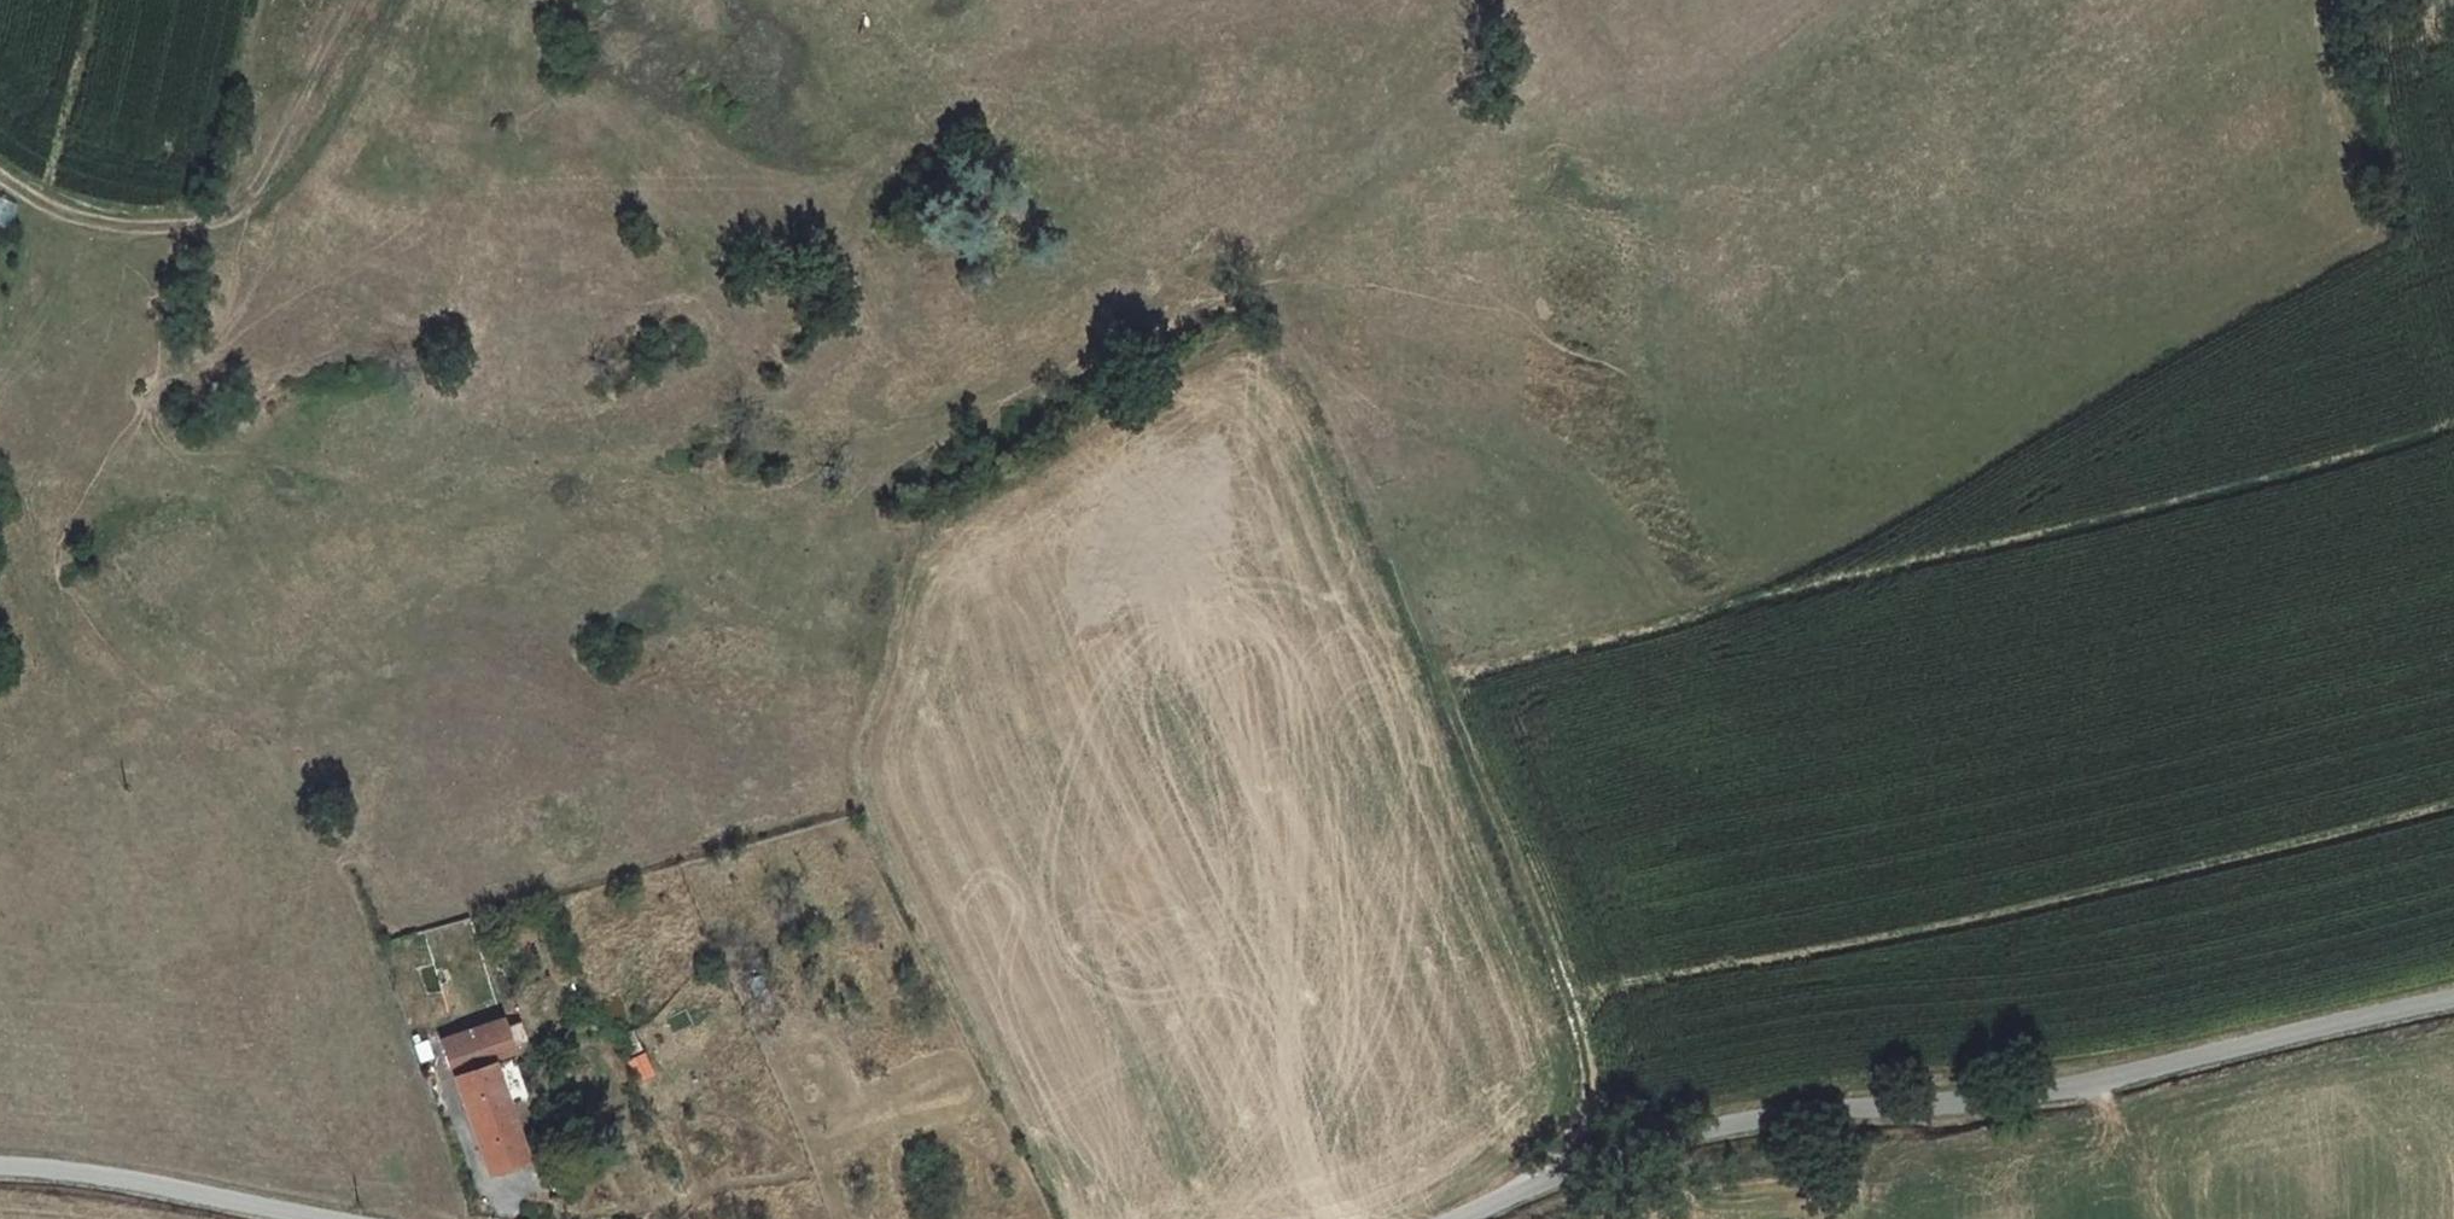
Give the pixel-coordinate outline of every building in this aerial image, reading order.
[(426,1041),(440,1081),(473,1174),(519,1161),(497,1103),(482,1064),(501,1057),(486,1019),(426,1041)] [(501,1057),(482,1064),(497,1103),(516,1097),(501,1057)]
